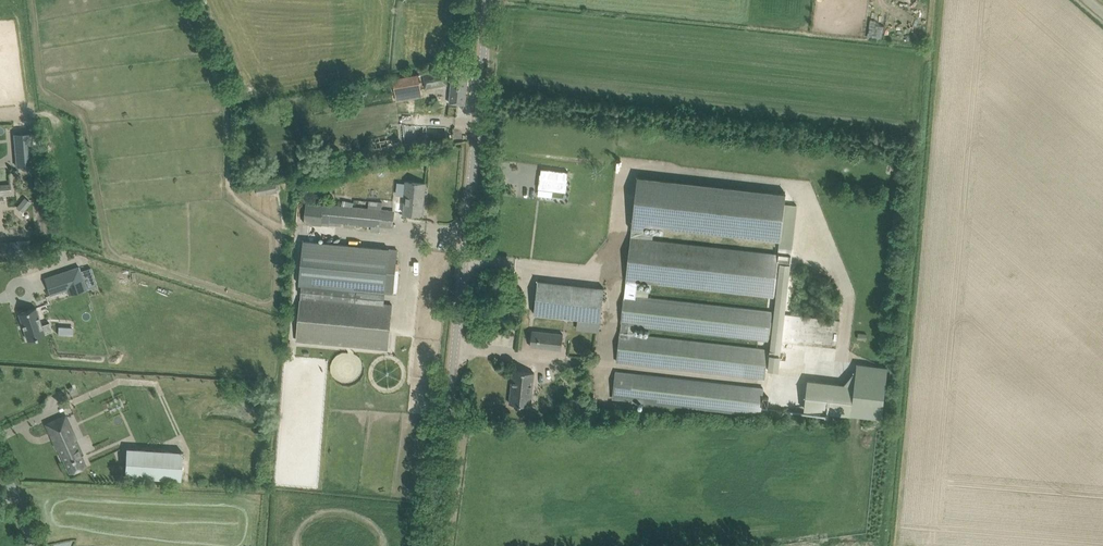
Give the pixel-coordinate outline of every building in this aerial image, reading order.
[(468,67),(458,66),(453,66),(450,103),(465,104),(468,67)] [(423,73),(426,88),(447,84),(444,69),(423,73)] [(393,78),(395,94),(421,89),(418,74),(393,78)] [(34,165),(32,133),(14,134),(17,167),(34,165)] [(541,168),(539,188),(566,191),(568,171),(541,168)] [(617,361),(628,363),(765,378),(766,368),(779,370),(782,341),(785,313),(797,204),(784,203),(785,192),(638,176),(631,236),(625,295),(617,361)] [(395,212),(403,213),(422,214),(425,183),(406,181),(405,196),(396,195),(395,212)] [(275,182),(256,185),(258,194),(277,191),(275,182)] [(11,194),(11,183),(0,184),(0,195),(11,194)] [(21,211),(33,206),(28,197),(17,202),(21,211)] [(382,210),(382,209),(306,202),(303,222),(321,224),(322,220),(371,225),(371,231),(379,232),(381,219),(392,220),(393,212),(382,210)] [(1,241),(2,250),(24,248),(23,239),(1,241)] [(305,241),(301,285),(358,290),(397,294),(399,269),(396,269),(397,250),(387,249),(305,241)] [(79,266),(44,278),(50,295),(67,289),(69,295),(87,289),(79,266)] [(538,280),(534,313),(578,319),(601,321),(602,310),(604,288),(593,287),(538,280)] [(392,305),(357,300),(358,290),(301,285),(296,340),(388,349),(392,305)] [(36,307),(19,313),(28,340),(45,334),(44,333),(52,331),(49,322),(41,325),(36,307)] [(782,341),(836,346),(839,319),(785,313),(782,341)] [(561,349),(563,334),(532,331),(530,346),(561,349)] [(510,403),(521,404),(531,406),(534,372),(514,370),(510,403)] [(613,398),(624,399),(761,414),(764,387),(616,371),(613,398)] [(805,410),(805,412),(882,420),(885,389),(855,386),(854,386),(808,381),(805,410)] [(46,424),(57,448),(58,448),(69,473),(86,465),(82,455),(83,455),(65,415),(46,424)] [(125,476),(181,479),(182,452),(126,448),(125,476)]
